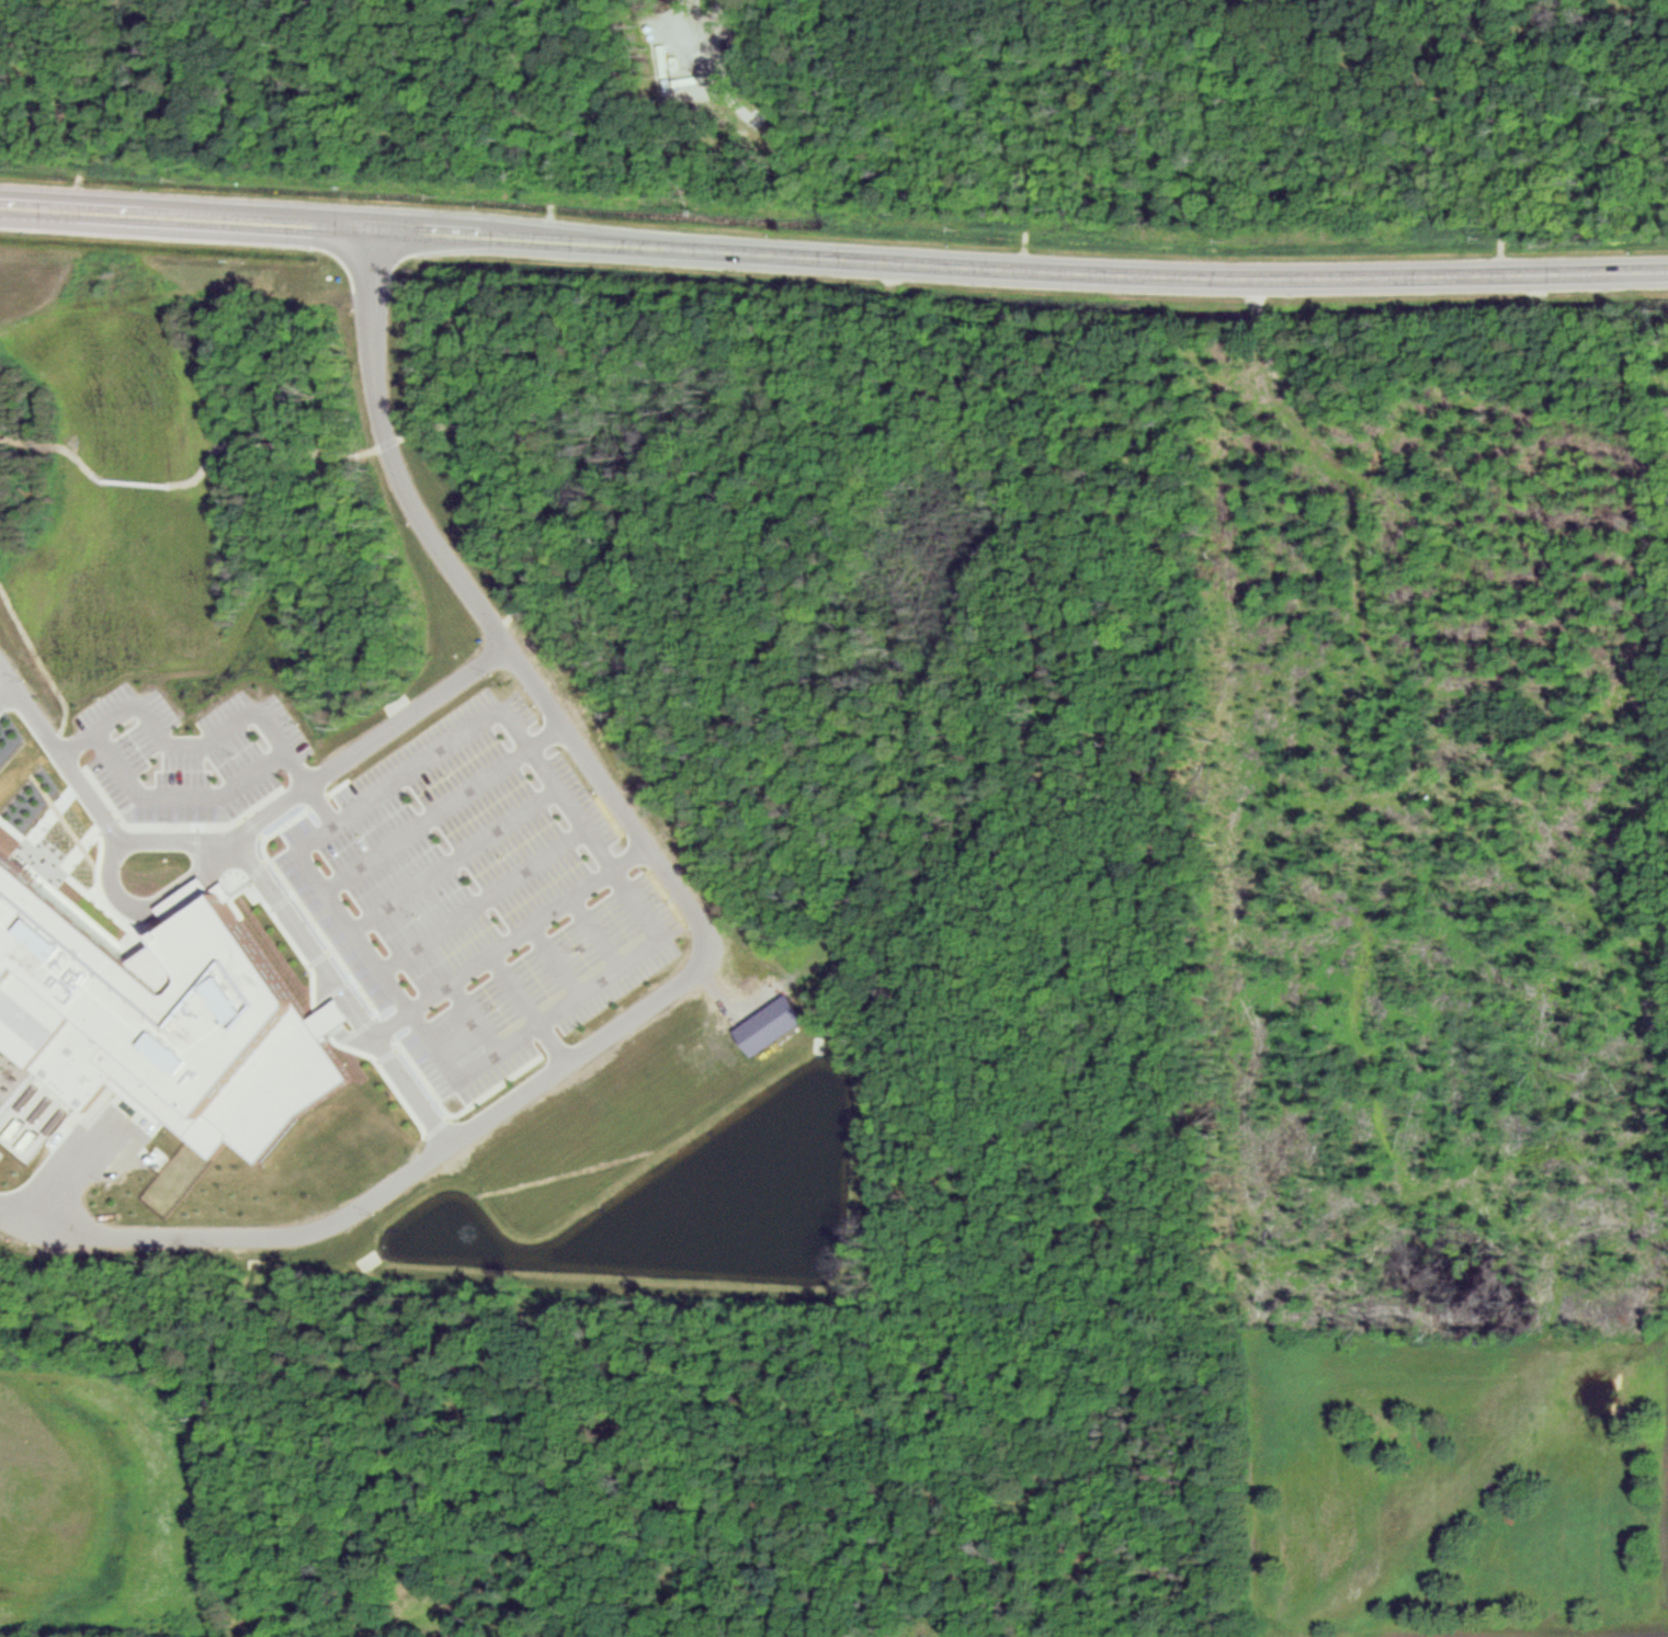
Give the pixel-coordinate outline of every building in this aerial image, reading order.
[(81,1121),(0,1056),(0,857),(120,956),(141,942),(135,934),(159,919),(150,907),(194,878),(303,1018),(333,997),(349,1019),(317,1038),(347,1079),(293,1114),(252,1167),(222,1143),(164,1214),(141,1195),(182,1139),(110,1085),(81,1121)] [(735,1028),(754,1055),(809,1015),(790,988),(735,1028)]
